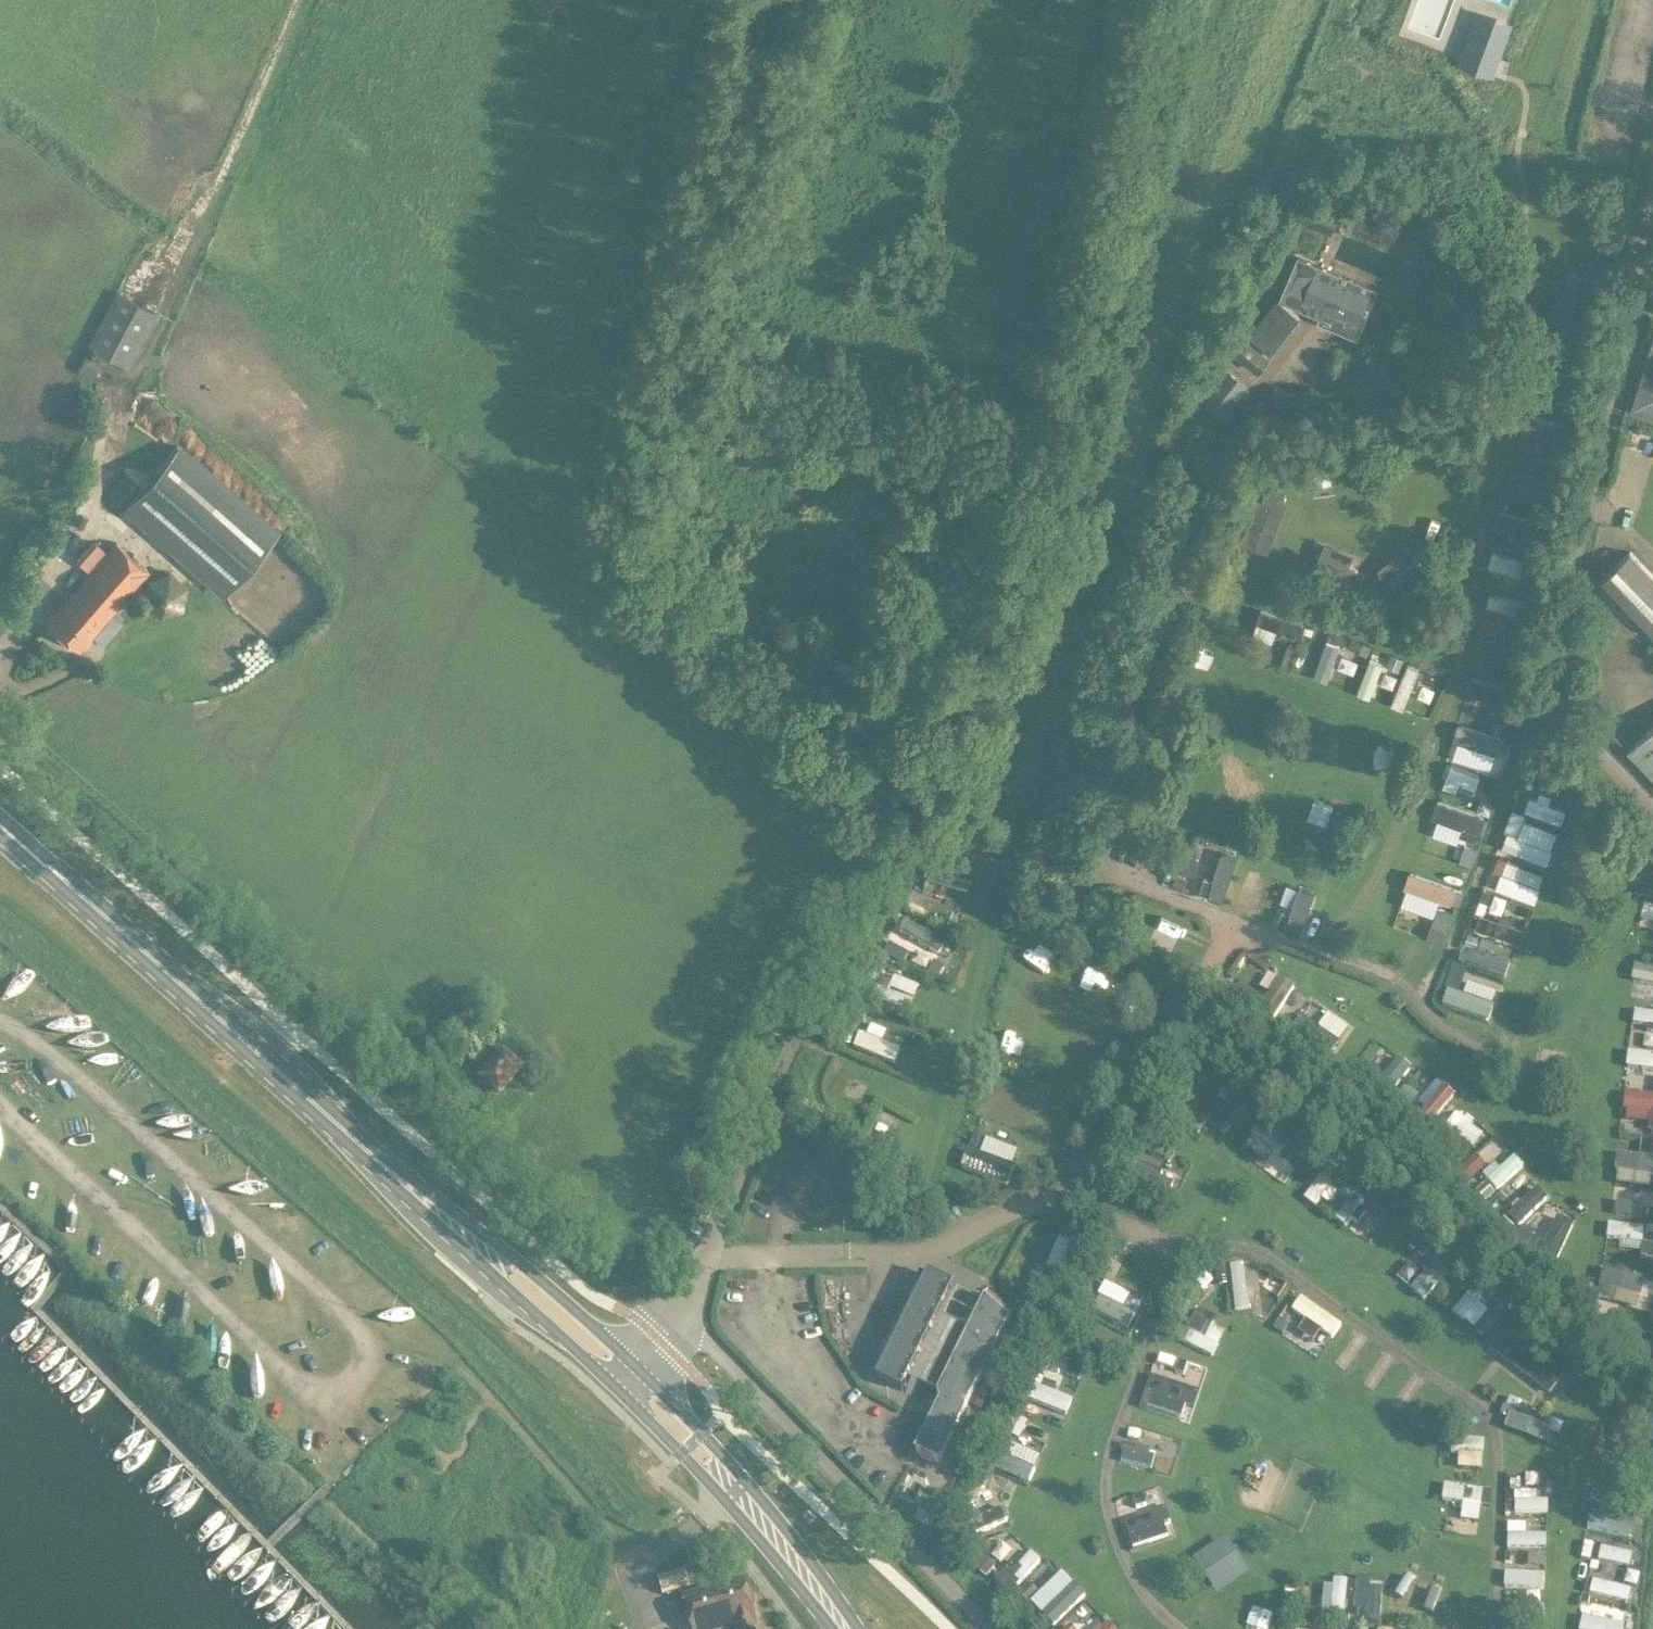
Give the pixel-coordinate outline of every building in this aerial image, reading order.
[(1367,288),(1335,274),(1338,268),(1299,251),(1281,293),(1321,310),(1324,302),(1355,316),(1367,288)] [(157,307),(116,284),(86,340),(128,362),(157,307)] [(1254,333),(1271,346),(1299,310),(1282,297),(1254,333)] [(1245,333),(1235,346),(1257,363),(1267,350),(1245,333)] [(1638,384),(1632,404),(1652,410),(1652,333),(1638,384)] [(104,351),(89,343),(77,364),(92,372),(104,351)] [(1243,380),(1219,362),(1197,390),(1221,409),(1243,380)] [(277,528),(275,526),(177,440),(125,499),(225,587),(277,528)] [(46,616),(79,644),(148,564),(115,535),(107,546),(97,537),(84,552),(94,561),(46,616)] [(1515,555),(1515,540),(1496,540),(1495,554),(1515,555)] [(1648,630),(1652,626),(1652,568),(1630,545),(1597,577),(1648,630)] [(165,569),(145,575),(153,603),(173,596),(165,569)] [(1501,600),(1502,582),(1485,581),(1484,599),(1501,600)] [(1248,623),(1267,631),(1273,615),(1253,608),(1248,623)] [(1276,616),(1274,622),(1301,631),(1306,616),(1299,614),(1296,623),(1276,616)] [(1312,661),(1331,666),(1339,632),(1321,627),(1312,661)] [(1404,682),(1420,679),(1415,653),(1399,656),(1404,682)] [(1457,720),(1452,738),(1497,750),(1502,732),(1457,720)] [(1650,724),(1628,746),(1652,772),(1652,721),(1650,724)] [(1448,754),(1442,776),(1473,785),(1479,763),(1448,754)] [(1531,784),(1522,802),(1555,817),(1564,799),(1531,784)] [(1477,802),(1455,803),(1454,786),(1430,788),(1431,808),(1459,806),(1460,822),(1479,821),(1477,802)] [(1287,818),(1305,824),(1310,808),(1291,803),(1287,818)] [(1433,805),(1426,825),(1457,835),(1455,841),(1471,847),(1477,828),(1456,821),(1459,814),(1433,805)] [(1504,821),(1498,840),(1544,856),(1551,837),(1504,821)] [(1652,853),(1652,833),(1645,825),(1635,835),(1652,853)] [(1208,886),(1224,889),(1233,844),(1216,841),(1208,886)] [(965,889),(969,866),(927,858),(922,881),(965,889)] [(1402,883),(1443,892),(1447,874),(1406,865),(1402,883)] [(1301,925),(1312,878),(1294,874),(1282,921),(1301,925)] [(1454,900),(1461,883),(1450,878),(1443,895),(1454,900)] [(1652,914),(1652,889),(1648,887),(1641,911),(1652,914)] [(1390,922),(1440,934),(1449,900),(1432,896),(1427,914),(1394,906),(1390,922)] [(1137,916),(1163,930),(1171,915),(1146,901),(1137,916)] [(1411,956),(1419,966),(1435,954),(1427,943),(1411,956)] [(1502,969),(1506,954),(1472,943),(1467,958),(1502,969)] [(1266,1006),(1263,1012),(1274,1018),(1295,982),(1276,970),(1258,1002),(1266,1006)] [(886,985),(875,981),(870,994),(907,1008),(916,983),(890,974),(886,985)] [(1440,1006),(1486,1023),(1491,1010),(1445,993),(1440,1006)] [(1631,1020),(1652,1021),(1652,1007),(1632,1006),(1631,1020)] [(1315,1022),(1336,1037),(1347,1022),(1325,1007),(1315,1022)] [(1627,1046),(1627,1064),(1652,1065),(1652,1047),(1627,1046)] [(1384,1077),(1395,1056),(1377,1047),(1366,1068),(1384,1077)] [(500,1091),(522,1067),(505,1052),(483,1076),(500,1091)] [(1435,1075),(1409,1112),(1427,1125),(1454,1088),(1435,1075)] [(1637,1077),(1637,1088),(1622,1088),(1622,1108),(1652,1109),(1652,1077),(1637,1077)] [(1206,1123),(1209,1107),(1190,1104),(1187,1119),(1206,1123)] [(1465,1153),(1494,1129),(1481,1113),(1452,1137),(1465,1153)] [(982,1114),(971,1135),(991,1145),(1002,1124),(982,1114)] [(1613,1168),(1637,1169),(1638,1148),(1614,1147),(1613,1168)] [(1511,1148),(1488,1167),(1501,1183),(1524,1165),(1511,1148)] [(1314,1202),(1333,1174),(1320,1165),(1301,1193),(1314,1202)] [(1527,1219),(1546,1195),(1533,1185),(1515,1210),(1527,1219)] [(1619,1198),(1617,1213),(1637,1216),(1639,1201),(1619,1198)] [(1610,1220),(1605,1240),(1637,1248),(1642,1228),(1610,1220)] [(1394,1265),(1407,1274),(1426,1247),(1413,1238),(1394,1265)] [(1227,1259),(1230,1306),(1252,1305),(1250,1258),(1227,1259)] [(1596,1296),(1637,1299),(1640,1267),(1599,1263),(1596,1296)] [(1274,1282),(1271,1268),(1256,1272),(1259,1286),(1274,1282)] [(1476,1271),(1450,1309),(1464,1318),(1490,1281),(1476,1271)] [(989,1293),(971,1330),(939,1314),(953,1285),(929,1273),(878,1377),(902,1389),(909,1375),(941,1390),(939,1394),(941,1398),(942,1399),(917,1451),(940,1462),(1012,1314),(989,1293)] [(1088,1308),(1128,1327),(1136,1311),(1116,1301),(1123,1286),(1104,1277),(1088,1308)] [(1298,1282),(1274,1315),(1287,1324),(1311,1291),(1298,1282)] [(1203,1331),(1214,1312),(1198,1303),(1187,1322),(1203,1331)] [(1310,1327),(1321,1336),(1331,1323),(1320,1314),(1310,1327)] [(1193,1328),(1186,1343),(1211,1355),(1219,1340),(1193,1328)] [(806,1348),(824,1342),(820,1331),(803,1337),(806,1348)] [(1157,1349),(1154,1364),(1171,1367),(1174,1353),(1157,1349)] [(1064,1413),(1072,1395),(1039,1382),(1045,1367),(1034,1362),(1020,1397),(1064,1413)] [(1159,1405),(1162,1394),(1146,1390),(1143,1401),(1159,1405)] [(1544,1427),(1545,1414),(1516,1410),(1518,1392),(1503,1390),(1499,1422),(1544,1427)] [(1469,1431),(1447,1439),(1451,1448),(1472,1441),(1469,1431)] [(1149,1467),(1151,1450),(1123,1447),(1121,1463),(1149,1467)] [(1019,1488),(1022,1460),(1007,1459),(1004,1486),(1019,1488)] [(1439,1496),(1458,1497),(1458,1512),(1477,1513),(1478,1478),(1440,1477),(1439,1496)] [(1534,1491),(1534,1482),(1511,1482),(1511,1509),(1544,1510),(1545,1491),(1534,1491)] [(1162,1499),(1123,1509),(1132,1544),(1171,1533),(1162,1499)] [(1524,1526),(1523,1513),(1503,1514),(1504,1544),(1543,1543),(1542,1525),(1524,1526)] [(1595,1559),(1627,1560),(1628,1543),(1595,1542),(1595,1559)] [(686,1567),(659,1575),(665,1594),(692,1586),(686,1567)] [(1512,1586),(1542,1587),(1542,1570),(1513,1569),(1512,1586)] [(1320,1608),(1344,1609),(1345,1574),(1321,1573),(1320,1608)] [(1625,1598),(1629,1581),(1588,1573),(1584,1590),(1625,1598)] [(756,1620),(757,1619),(745,1577),(682,1595),(692,1628),(725,1628),(739,1625),(740,1628),(758,1628),(756,1620)] [(1399,1581),(1397,1607),(1412,1608),(1413,1581),(1399,1581)] [(1583,1628),(1625,1628),(1625,1620),(1584,1616),(1583,1628)]
